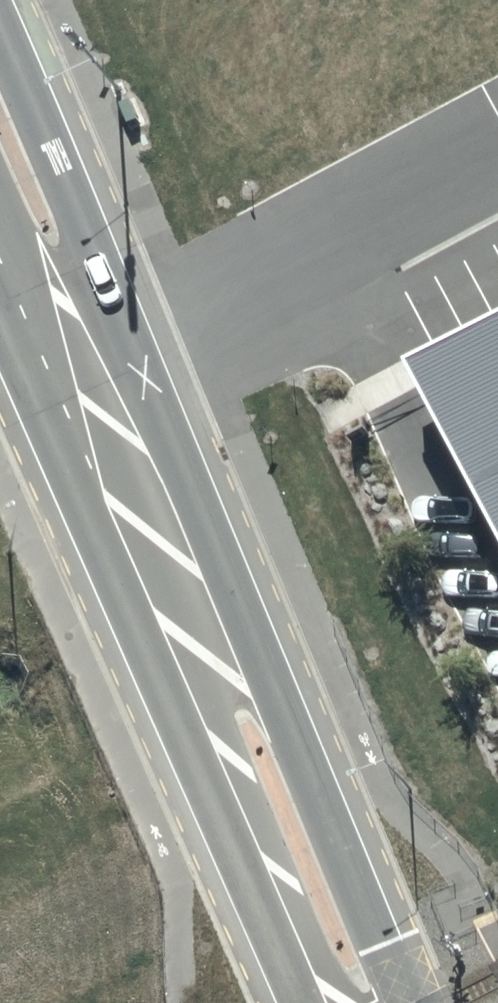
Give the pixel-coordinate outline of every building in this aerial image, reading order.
[(399,391),(497,563),(497,335),(399,391)]
